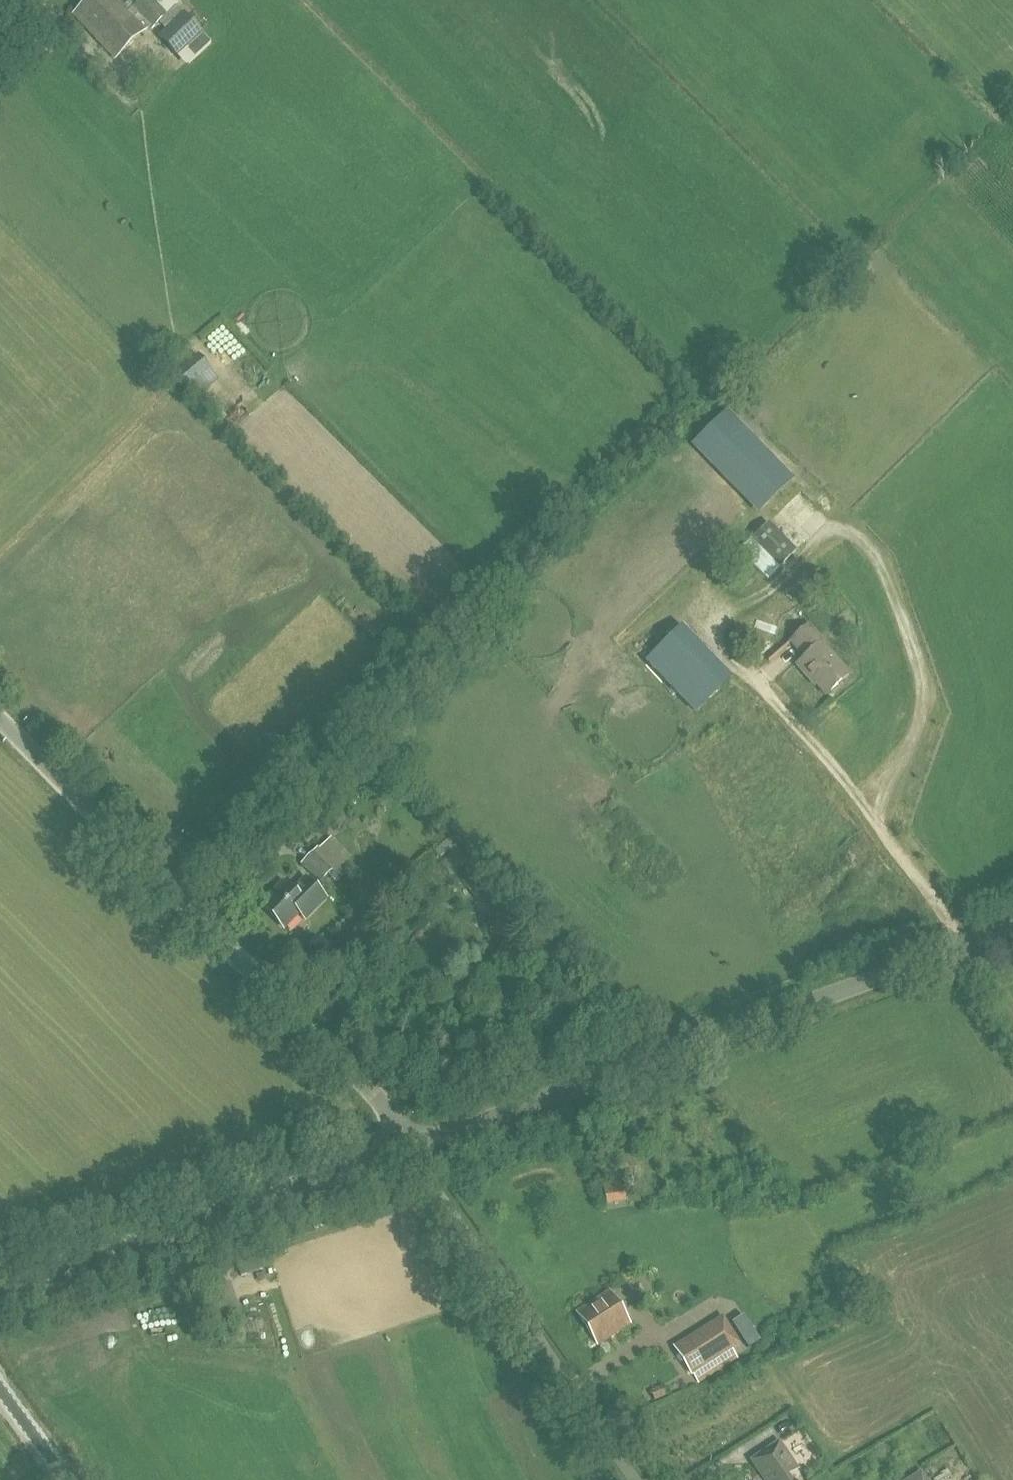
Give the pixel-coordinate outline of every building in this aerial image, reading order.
[(128,13),(116,0),(89,0),(74,14),(116,59),(149,26),(152,29),(167,15),(178,3),(175,0),(141,0),(128,13)] [(177,54),(178,53),(188,63),(205,47),(195,37),(201,32),(184,14),(160,37),(177,54)] [(234,361),(249,350),(233,330),(219,341),(234,361)] [(210,368),(197,353),(173,375),(186,389),(210,368)] [(747,496),(759,507),(788,478),(776,467),(726,416),(698,444),(747,495),(747,496)] [(797,551),(768,522),(752,539),(780,567),(797,551)] [(826,694),(849,675),(822,644),(824,642),(809,625),(799,634),(767,596),(737,622),(769,660),(792,641),(805,657),(797,664),(809,677),(810,676),(826,694)] [(828,619),(840,608),(832,599),(820,610),(828,619)] [(347,779),(331,792),(338,800),(354,787),(347,779)] [(467,860),(454,845),(437,860),(450,875),(467,860)] [(347,872),(321,847),(303,864),(320,881),(328,873),(337,882),(347,872)] [(305,919),(325,898),(305,879),(292,892),(283,883),(261,906),(284,927),(299,913),(305,919)] [(598,1345),(630,1325),(609,1293),(577,1313),(598,1345)] [(723,1319),(703,1331),(675,1349),(691,1374),(739,1344),(732,1334),(723,1319)] [(766,1479),(790,1479),(787,1476),(796,1470),(779,1444),(753,1461),(766,1479)]
